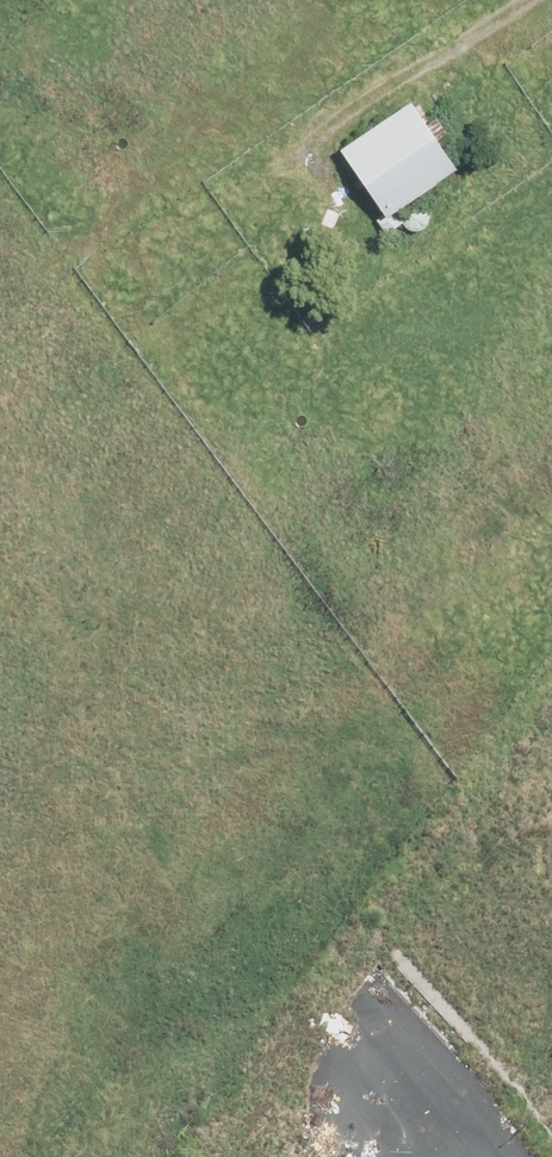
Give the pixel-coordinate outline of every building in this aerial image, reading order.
[(407,108),(335,156),(382,226),(454,178),(407,108)]
